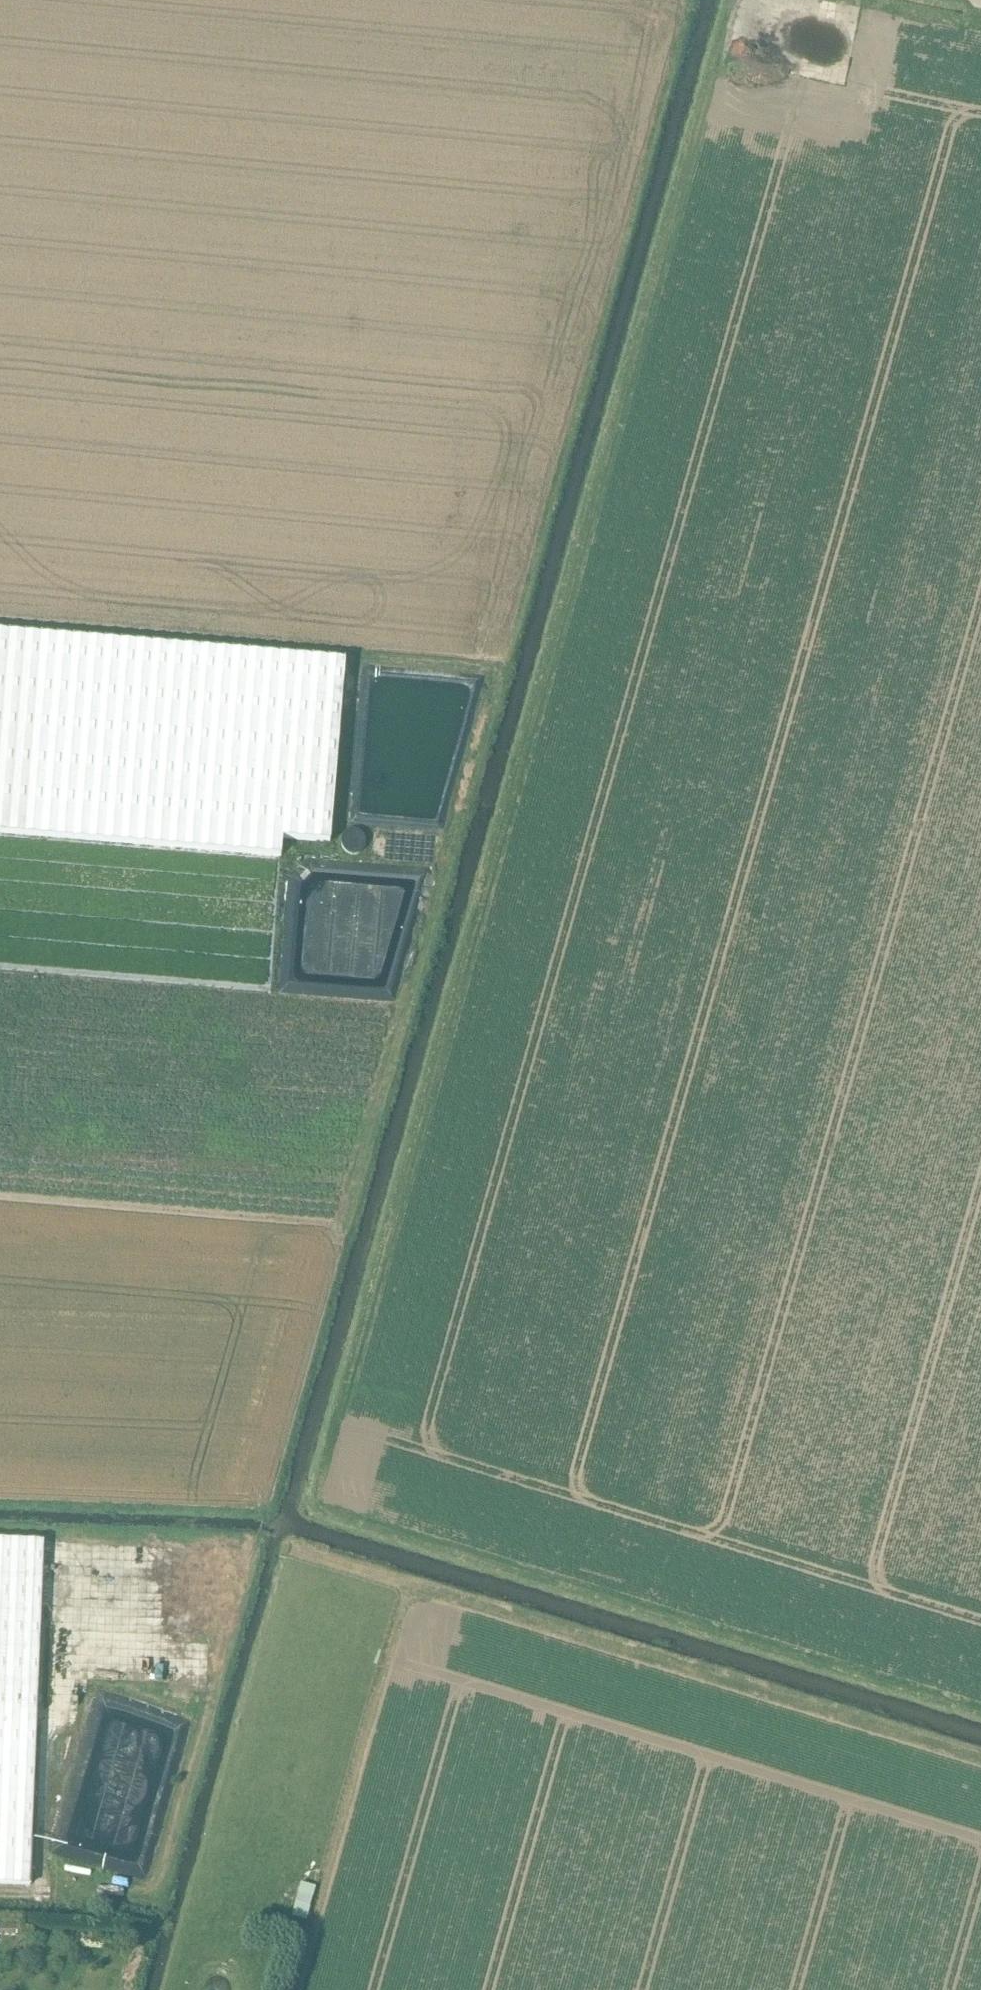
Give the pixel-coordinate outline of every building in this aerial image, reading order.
[(280,857),(282,839),(311,841),(330,842),(331,830),(331,824),(344,663),(344,661),(0,633),(0,835),(280,857)] [(355,852),(358,851),(361,849),(363,845),(364,842),(363,838),(362,835),(359,832),(356,831),(352,830),(349,831),(346,833),(343,836),(342,839),(342,843),(343,846),(345,849),(348,851),(351,852),(355,852)] [(30,1884),(43,1542),(0,1540),(0,1883),(30,1884)] [(314,1888),(299,1884),(290,1917),(305,1921),(314,1888)] [(17,1935),(17,1925),(0,1925),(0,1934),(17,1935)]
